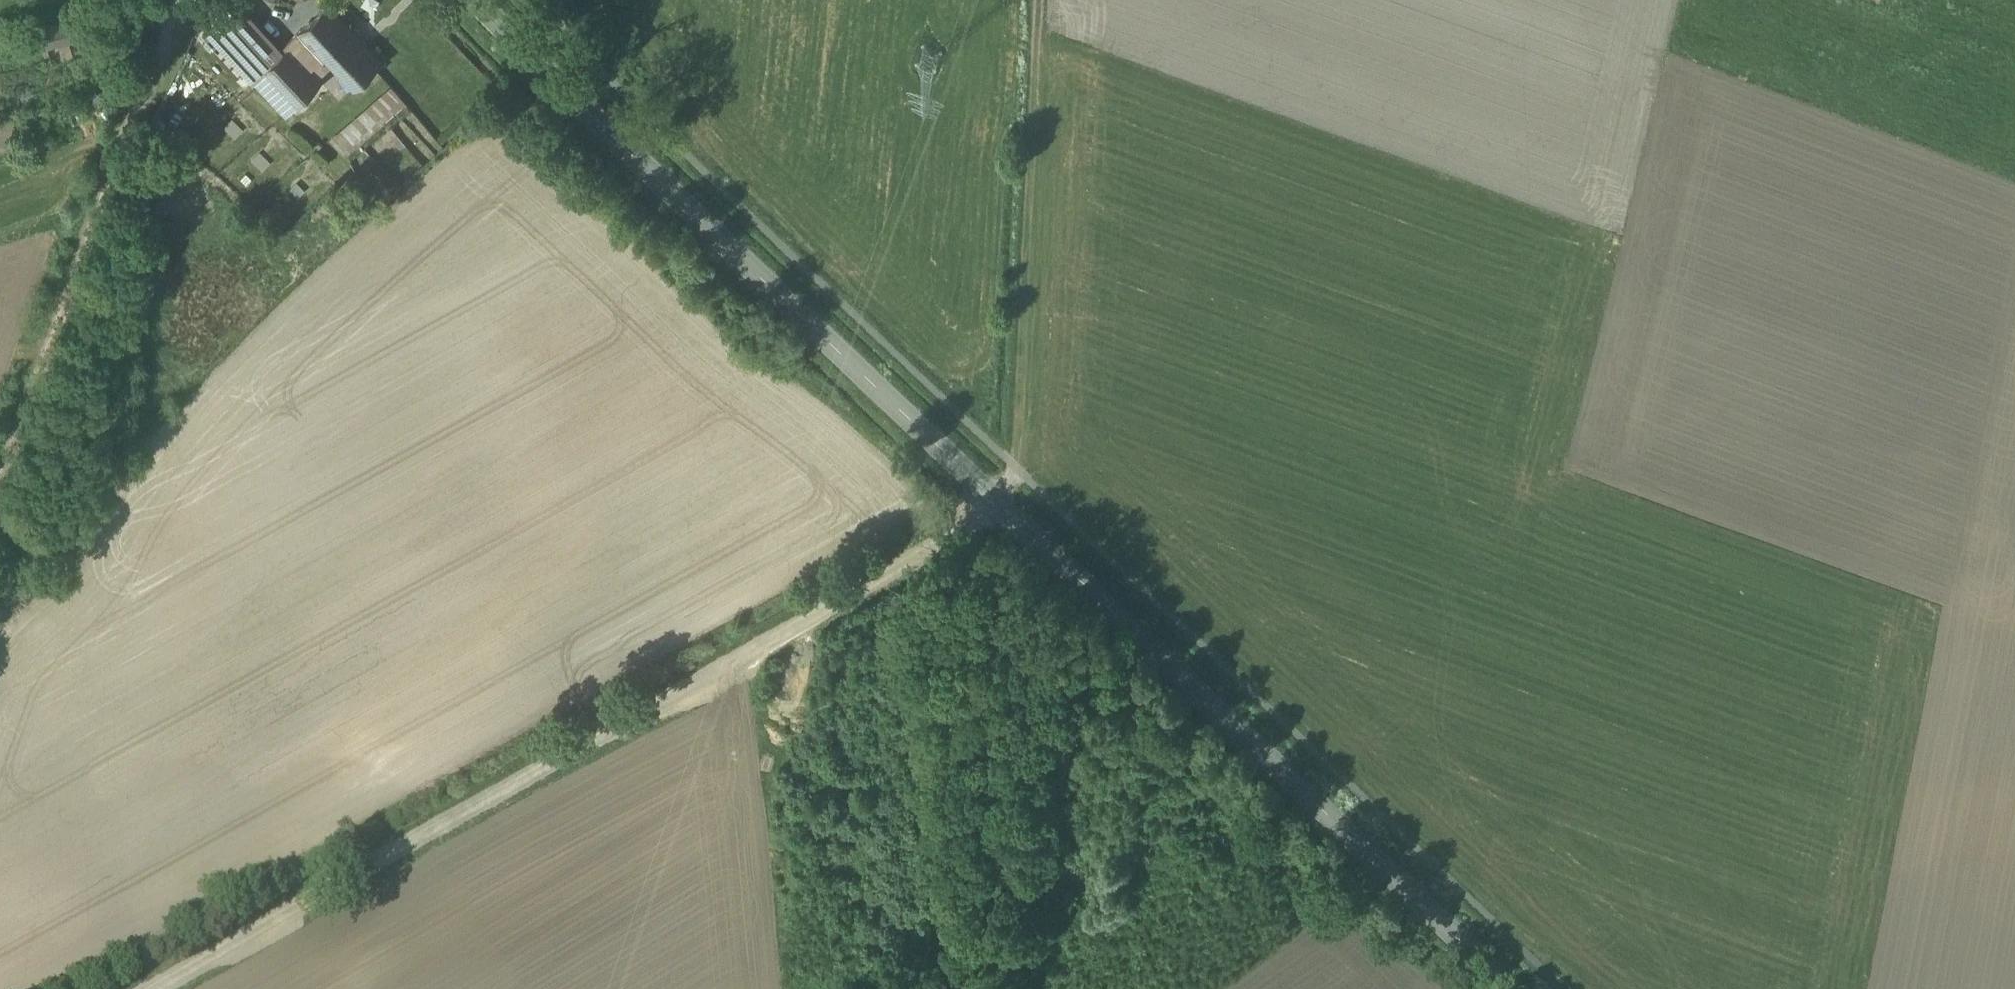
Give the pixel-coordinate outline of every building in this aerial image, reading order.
[(203,29),(290,119),(335,75),(355,95),(390,61),(331,0),(329,0),(284,43),(242,0),(233,0),(203,29)]
